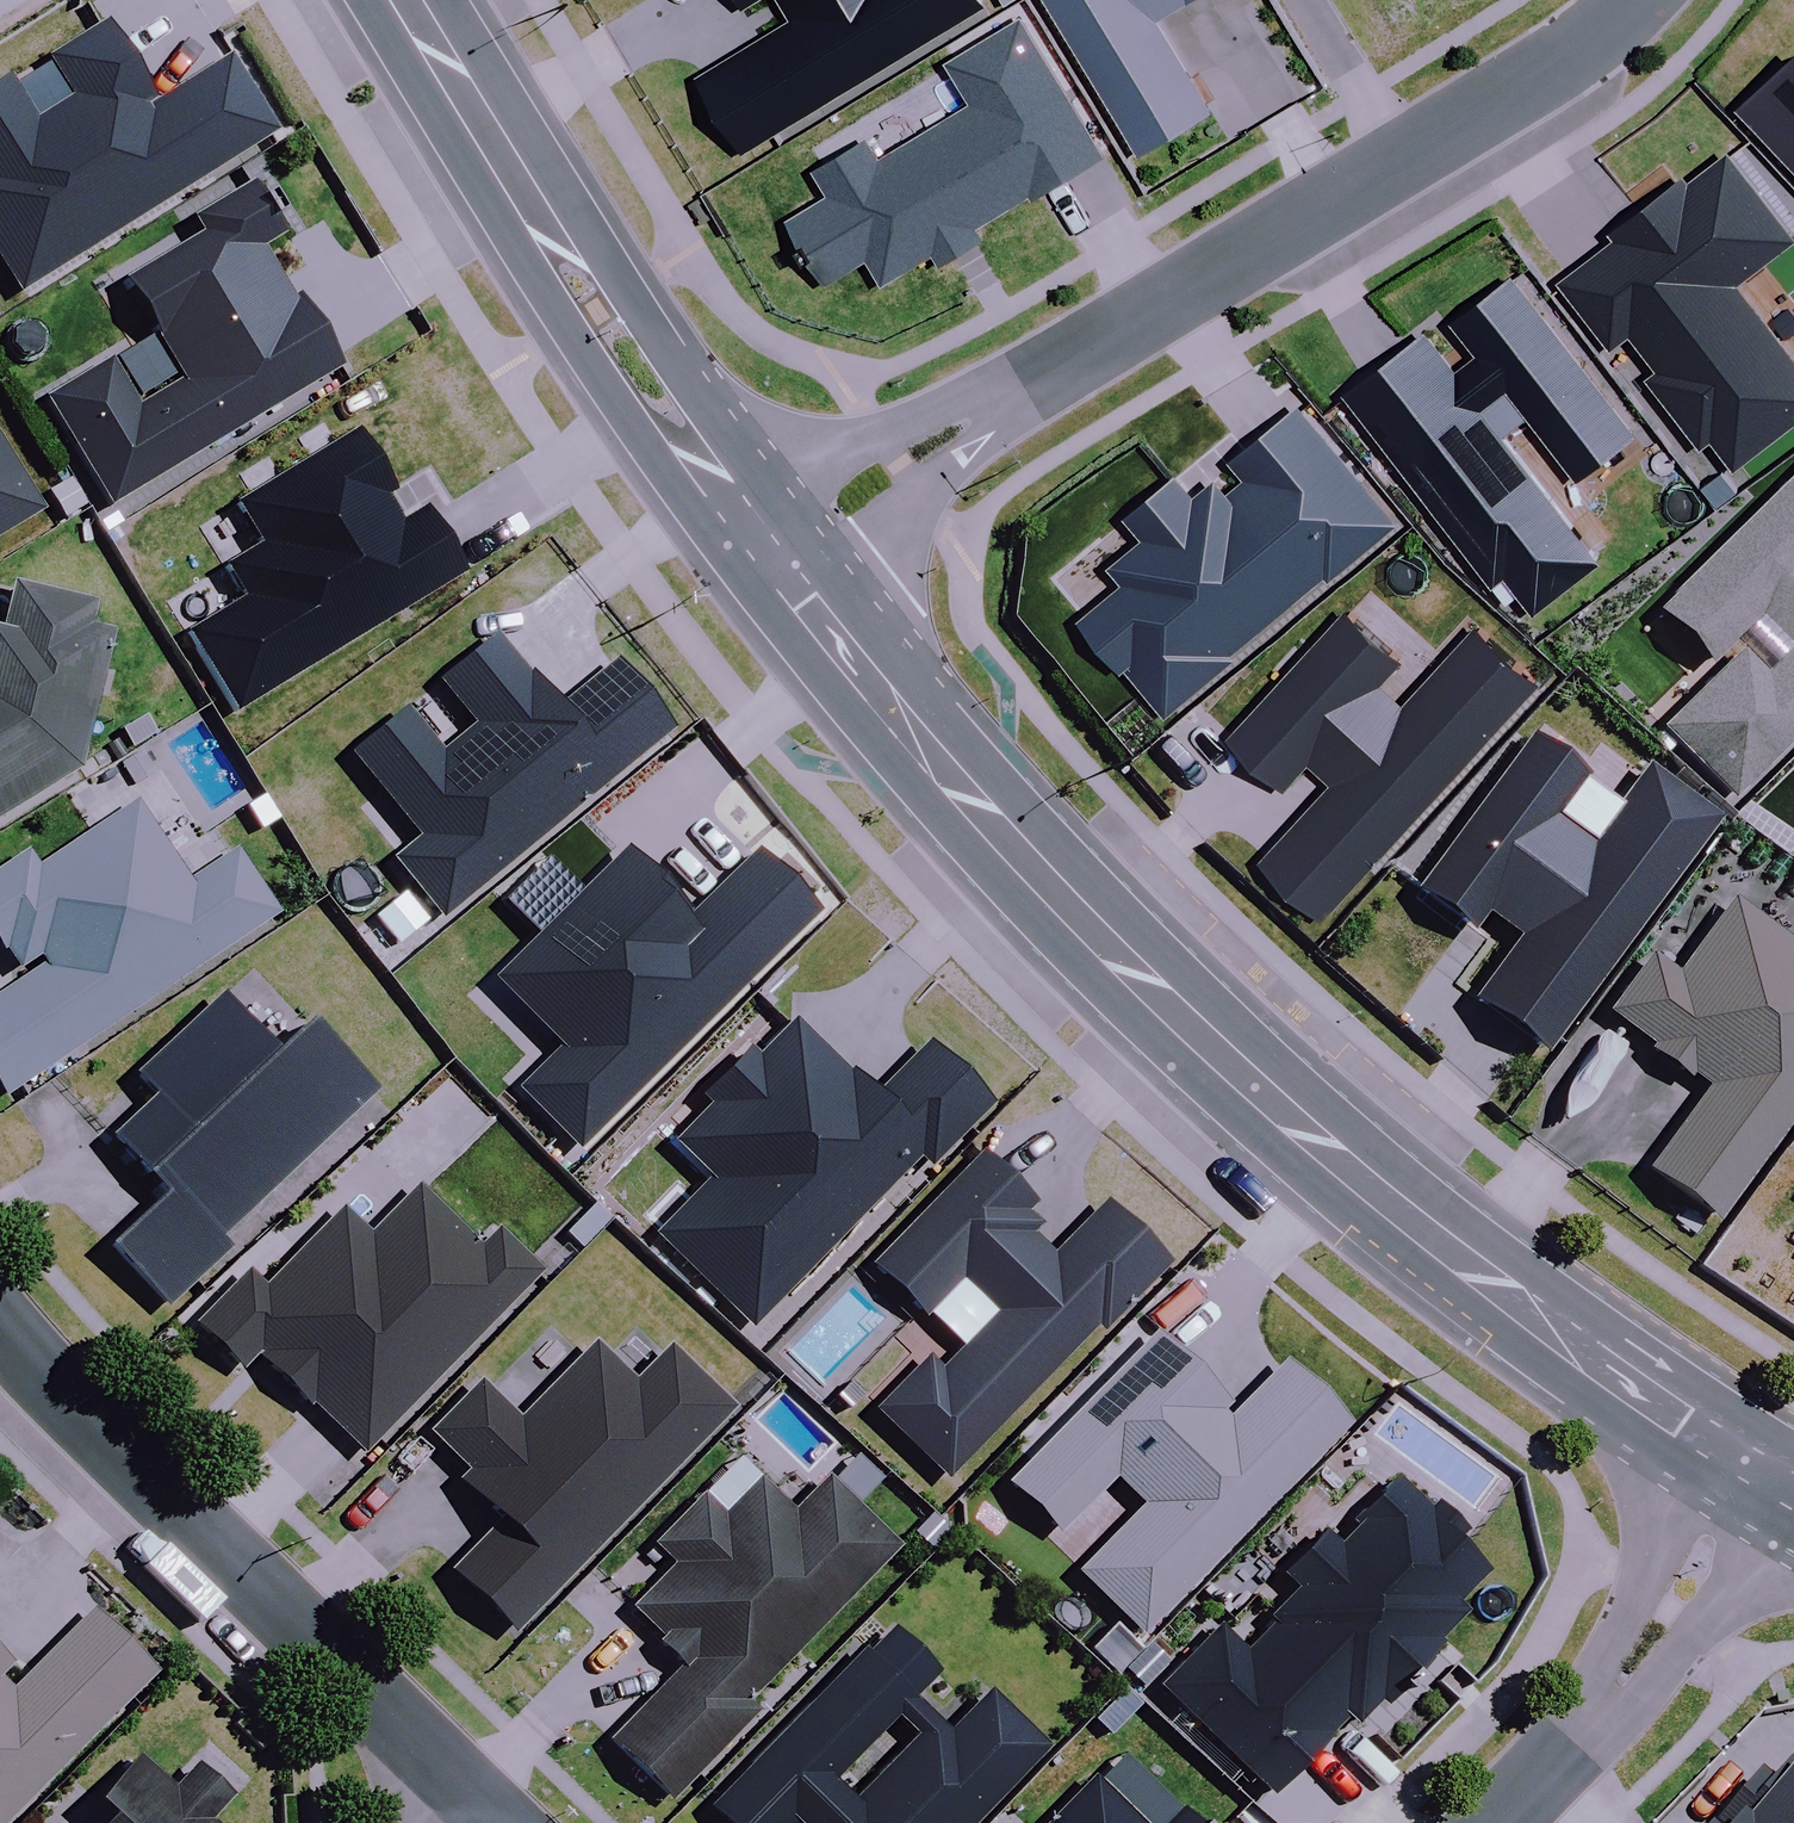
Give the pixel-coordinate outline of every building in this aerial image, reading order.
[(30,0),(0,0),(0,19),(30,0)] [(795,16),(701,72),(749,152),(991,2),(990,0),(784,0),(795,16)] [(1145,152),(1219,107),(1164,16),(1190,0),(1053,0),(1145,152)] [(1112,151),(1025,12),(952,60),(975,100),(886,153),(873,135),(819,168),(833,191),(791,217),(832,282),(872,258),(888,283),(940,251),(945,263),(990,235),(985,225),(1035,193),(1039,198),(1112,151)] [(227,53),(154,99),(105,20),(44,57),(69,96),(35,118),(6,75),(0,79),(0,264),(19,295),(275,132),(227,53)] [(1740,109),(1793,165),(1793,60),(1740,109)] [(1734,148),(1697,177),(1690,171),(1614,228),(1620,235),(1565,278),(1618,351),(1637,333),(1662,368),(1652,375),(1706,448),(1716,437),(1740,470),(1793,428),(1793,347),(1745,283),(1793,245),(1793,225),(1734,148)] [(341,368),(295,293),(290,296),(261,249),(282,237),(270,219),(276,213),(266,197),(260,201),(250,182),(190,217),(199,233),(120,280),(179,382),(137,405),(109,358),(43,399),(109,510),(341,368)] [(1643,432),(1520,270),(1457,318),(1480,350),(1460,365),(1431,328),(1349,391),(1497,587),(1509,576),(1540,613),(1608,561),(1488,405),(1513,388),(1583,479),(1643,432)] [(1403,520),(1304,399),(1234,457),(1250,476),(1236,490),(1222,475),(1201,492),(1183,471),(1130,514),(1148,536),(1117,564),(1129,580),(1085,616),(1127,671),(1132,669),(1171,717),(1243,655),(1239,649),(1331,573),(1335,581),(1403,520)] [(464,574),(422,507),(400,521),(385,498),(394,493),(354,430),(233,503),(258,545),(221,565),(241,598),(184,632),(234,715),(464,574)] [(39,520),(0,460),(0,545),(39,520)] [(1658,615),(1708,669),(1761,618),(1789,648),(1761,675),(1740,654),(1662,732),(1733,803),(1793,742),(1793,477),(1658,615)] [(80,771),(108,637),(81,635),(85,598),(9,591),(4,636),(0,636),(0,821),(80,771)] [(1329,919),(1546,679),(1482,620),(1410,702),(1388,683),(1409,655),(1354,605),(1232,735),(1288,791),(1314,760),(1337,781),(1266,860),(1329,919)] [(558,706),(494,633),(436,681),(471,725),(440,750),(403,707),(347,752),(418,838),(392,862),(440,921),(671,730),(614,659),(558,706)] [(1588,777),(1530,735),(1414,891),(1473,934),(1487,915),(1516,936),(1472,1004),(1546,1057),(1723,821),(1647,766),(1596,838),(1560,813),(1588,777)] [(127,810),(35,873),(26,860),(0,878),(0,954),(21,985),(0,999),(0,1102),(271,917),(231,857),(182,891),(127,810)] [(692,912),(627,845),(489,980),(557,1049),(518,1087),(577,1146),(817,912),(756,850),(692,912)] [(1793,1112),(1793,951),(1791,955),(1729,908),(1674,982),(1646,961),(1602,1021),(1661,1065),(1654,1073),(1686,1096),(1692,1088),(1702,1095),(1642,1176),(1710,1226),(1793,1112)] [(105,1253),(166,1315),(225,1256),(219,1251),(371,1100),(301,1030),(270,1061),(214,1004),(137,1081),(153,1098),(110,1142),(163,1195),(105,1253)] [(992,1104),(927,1042),(875,1092),(793,1020),(759,1058),(748,1048),(699,1096),(708,1107),(673,1142),(707,1180),(653,1234),(750,1331),(918,1159),(928,1171),(992,1104)] [(1035,1203),(981,1152),(870,1267),(922,1321),(930,1315),(961,1348),(940,1370),(927,1358),(874,1412),(946,1484),(1094,1328),(1103,1335),(1169,1268),(1105,1205),(1054,1257),(1031,1236),(1041,1225),(1024,1214),(1035,1203)] [(477,1255),(413,1195),(366,1244),(337,1216),(262,1295),(243,1278),(190,1334),(237,1379),(257,1358),(363,1459),(534,1280),(492,1239),(477,1255)] [(1230,1407),(1158,1336),(1012,1483),(1061,1530),(1111,1480),(1137,1506),(1071,1572),(1139,1639),(1348,1428),(1278,1358),(1230,1407)] [(628,1391),(588,1352),(514,1427),(476,1390),(433,1434),(472,1472),(459,1485),(499,1525),(448,1577),(508,1636),(724,1416),(662,1355),(628,1391)] [(674,1566),(633,1609),(662,1637),(653,1647),(677,1670),(605,1747),(664,1803),(757,1706),(749,1699),(891,1550),(821,1484),(789,1519),(754,1486),(719,1523),(696,1501),(654,1546),(674,1566)] [(1453,1615),(1482,1584),(1441,1545),(1447,1539),(1392,1487),(1329,1553),(1308,1534),(1272,1571),(1293,1591),(1264,1622),(1272,1629),(1242,1661),(1214,1635),(1159,1692),(1273,1801),(1345,1725),(1358,1737),(1464,1625),(1453,1615)] [(31,1669),(11,1650),(1,1660),(0,1660),(0,1822),(2,1822),(146,1679),(84,1616),(31,1669)] [(880,1630),(700,1809),(714,1822),(979,1822),(1043,1759),(980,1695),(939,1735),(911,1707),(934,1685),(880,1630)] [(129,1759),(92,1800),(110,1815),(103,1822),(210,1822),(226,1805),(188,1770),(167,1794),(129,1759)] [(1182,1811),(1173,1820),(1119,1768),(1093,1795),(1085,1787),(1050,1822),(1195,1822),(1182,1811)] [(1791,1781),(1751,1822),(1793,1822),(1793,1784),(1791,1781)]
